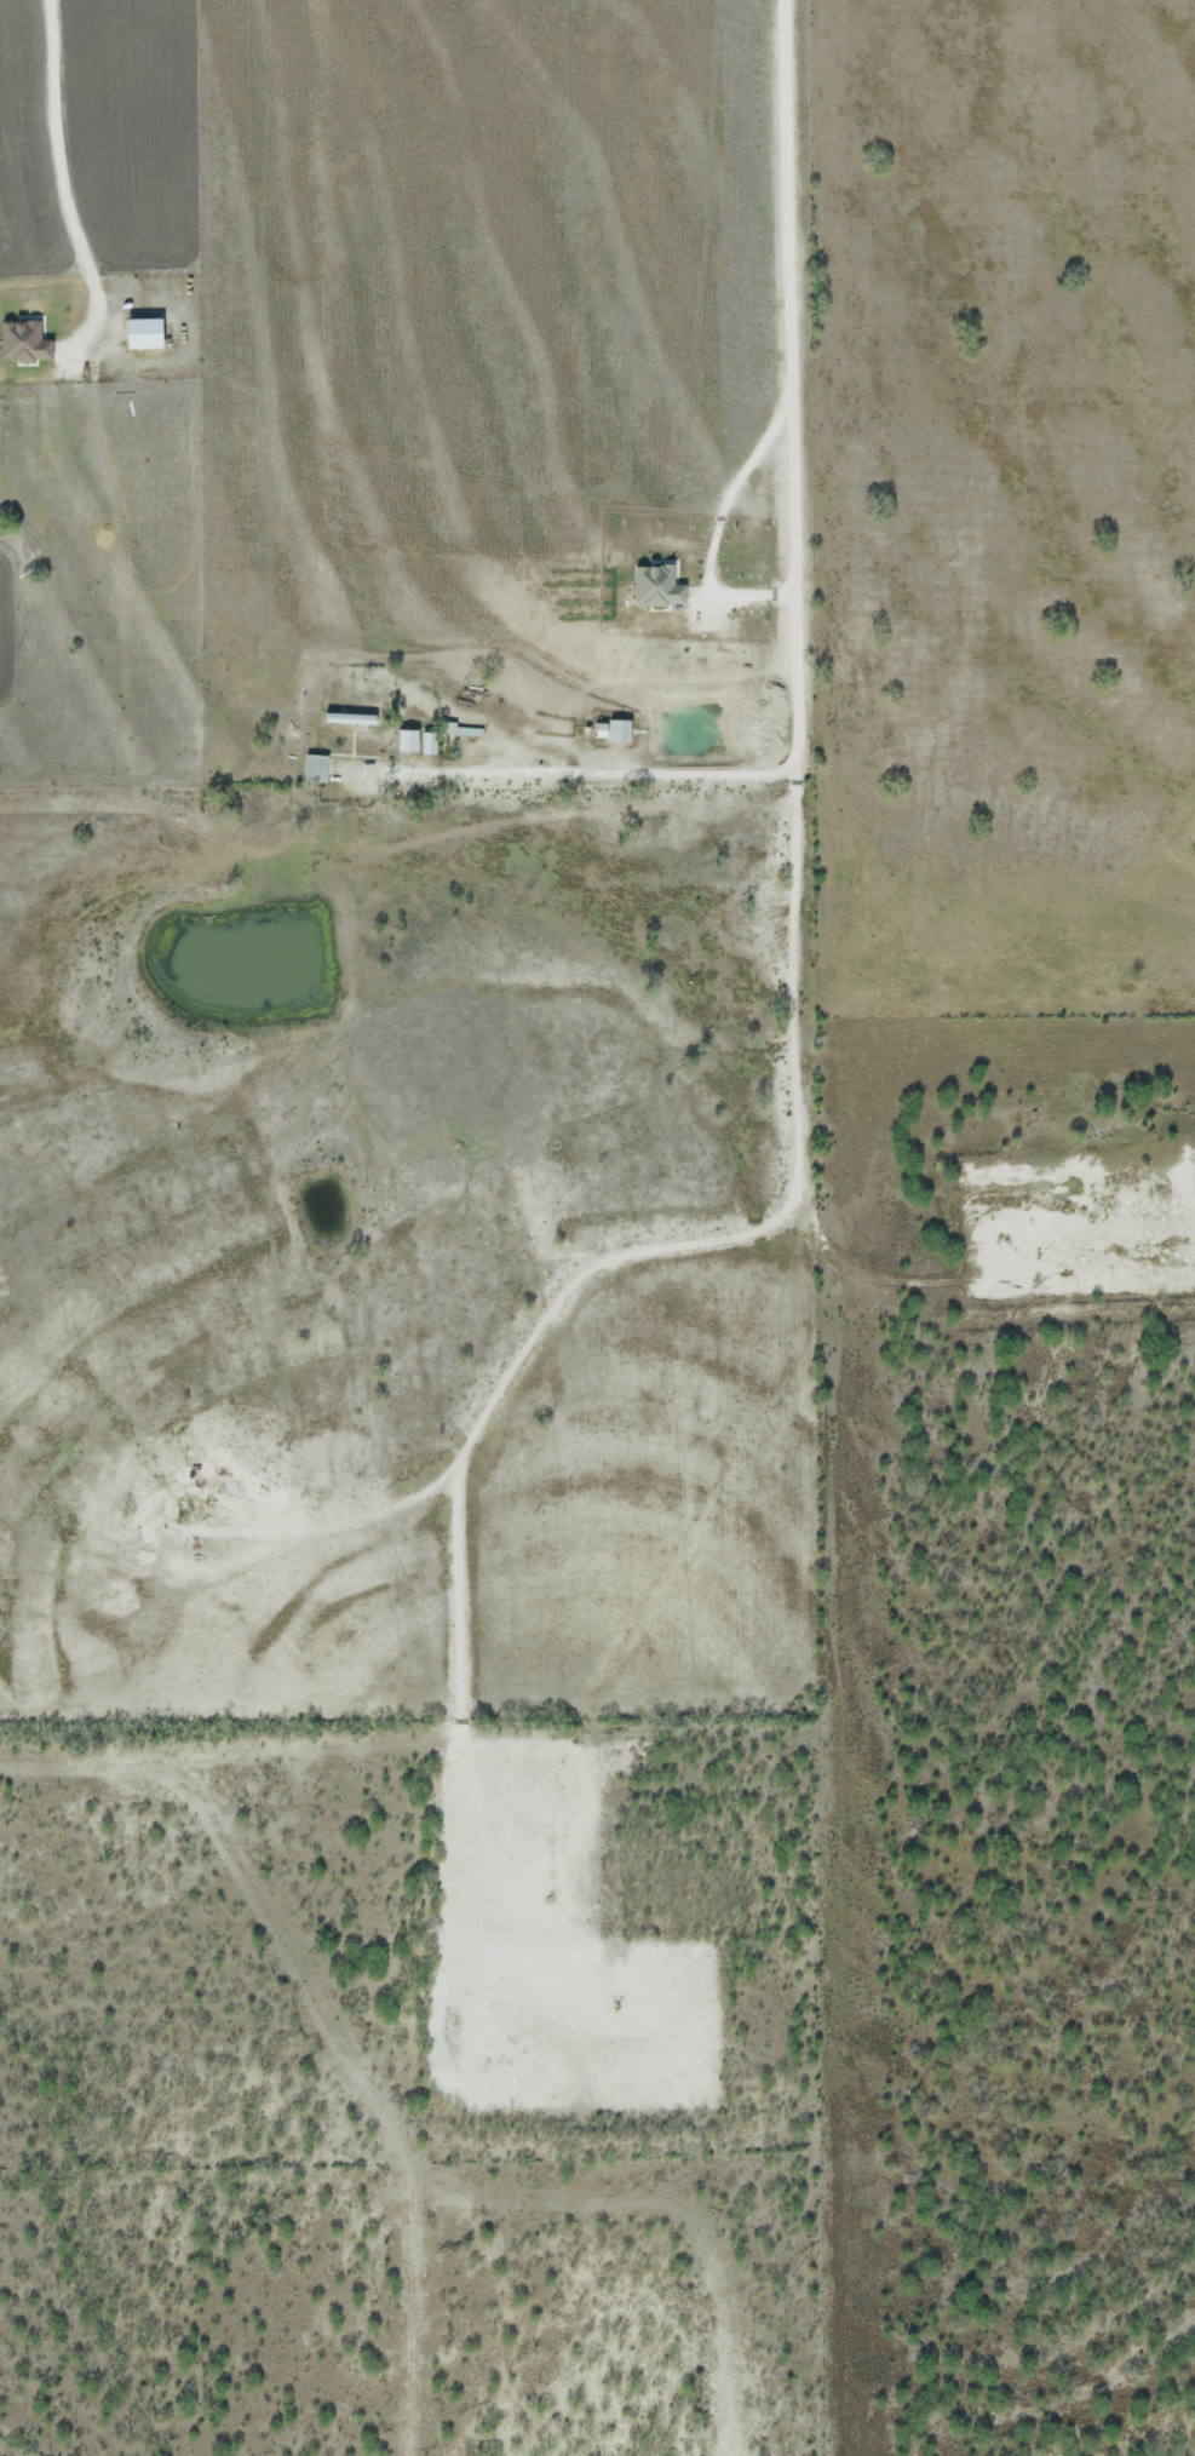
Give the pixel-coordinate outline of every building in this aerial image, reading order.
[(364,727),(364,719),(378,719),(378,693),(347,693),(347,727),(364,727)] [(609,742),(631,742),(631,720),(609,720),(609,742)] [(418,752),(418,730),(398,730),(398,752),(418,752)] [(327,755),(304,755),(304,781),(327,781),(327,755)]
